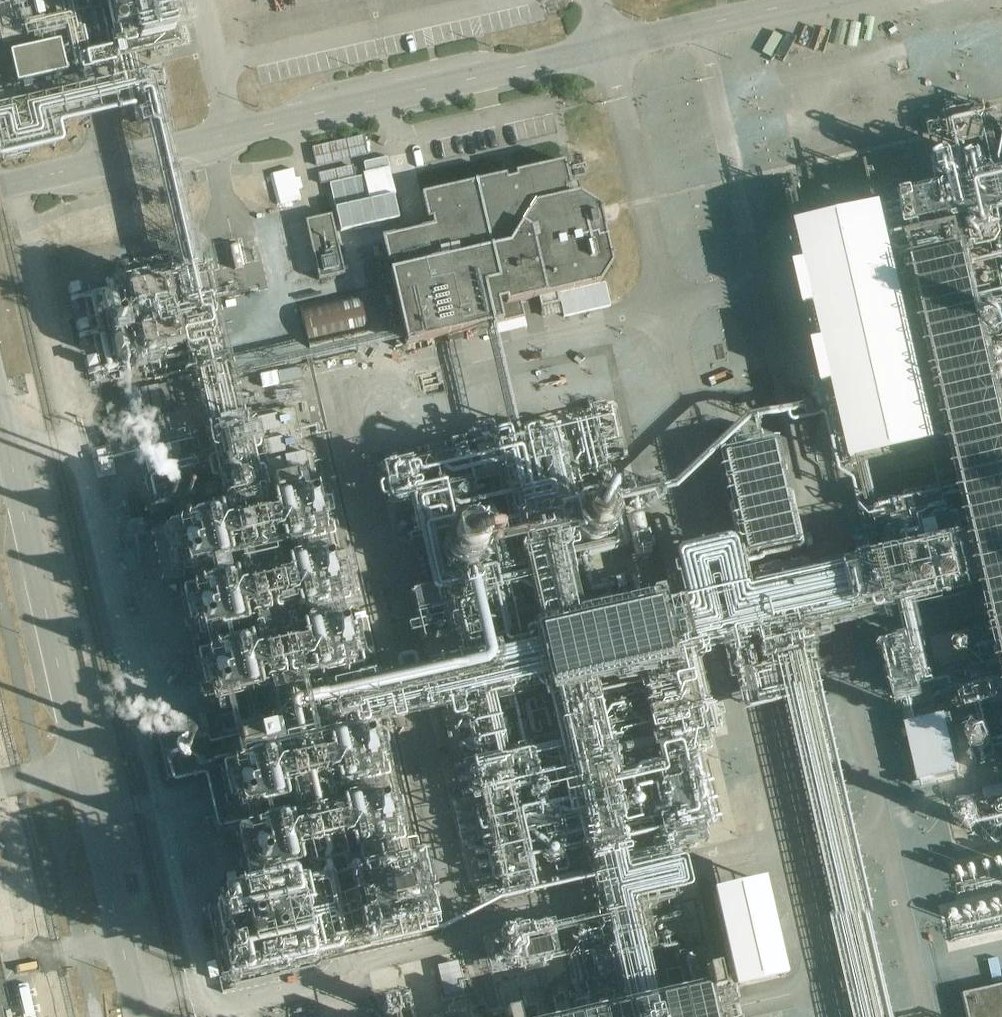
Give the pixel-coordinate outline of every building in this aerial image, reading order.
[(21,21),(25,39),(64,29),(75,72),(188,47),(177,0),(36,0),(40,17),(21,21)] [(10,52),(17,84),(67,72),(60,41),(10,52)] [(998,146),(994,129),(991,130),(989,123),(995,121),(994,112),(981,115),(979,108),(949,115),(950,122),(929,127),(931,140),(957,134),(964,165),(938,171),(942,194),(800,229),(809,268),(799,270),(809,313),(818,310),(827,346),(817,348),(826,390),(836,388),(838,397),(775,412),(763,415),(743,419),(670,487),(661,489),(658,481),(647,483),(648,489),(635,492),(633,485),(630,486),(628,479),(611,483),(606,462),(617,459),(612,443),(617,441),(610,409),(607,409),(606,404),(591,407),(590,405),(587,406),(589,413),(582,416),(584,425),(518,440),(492,326),(482,329),(508,445),(498,447),(492,422),(480,425),(481,427),(470,429),(471,436),(449,441),(451,451),(463,448),(464,452),(444,456),(441,447),(423,451),(426,460),(379,471),(387,507),(410,501),(430,591),(410,596),(425,669),(417,670),(414,664),(413,660),(410,658),(407,658),(398,660),(396,662),(395,665),(396,676),(369,682),(355,625),(345,628),(341,610),(347,608),(346,605),(351,604),(341,561),(336,562),(332,541),(336,539),(326,496),(314,499),(308,480),(293,411),(278,414),(277,412),(251,418),(250,414),(243,415),(235,381),(404,342),(402,335),(234,374),(207,267),(202,268),(203,271),(193,273),(166,151),(155,104),(152,105),(149,93),(165,90),(161,73),(0,111),(0,127),(5,126),(9,142),(10,144),(12,145),(14,146),(15,146),(18,145),(38,141),(40,140),(40,139),(41,137),(41,136),(37,118),(146,94),(148,106),(150,113),(147,114),(149,124),(151,123),(158,153),(166,185),(164,186),(166,196),(168,195),(184,266),(186,266),(189,275),(177,278),(175,268),(167,270),(166,267),(113,278),(113,280),(105,282),(107,291),(89,295),(89,296),(71,300),(71,304),(89,300),(97,333),(80,336),(81,340),(98,336),(105,370),(88,373),(88,377),(133,367),(134,369),(162,362),(189,358),(208,431),(204,432),(210,461),(182,466),(177,447),(146,454),(150,473),(174,469),(175,473),(152,478),(150,480),(149,482),(148,484),(148,486),(152,504),(147,506),(148,515),(163,511),(240,897),(211,903),(225,983),(236,980),(238,990),(307,974),(305,967),(332,961),(341,952),(348,951),(352,963),(428,942),(442,1005),(444,1005),(446,1016),(442,1016),(517,1016),(516,1013),(504,1015),(503,1011),(486,1015),(483,1008),(473,1010),(464,969),(458,970),(456,964),(450,965),(443,934),(498,904),(591,884),(598,918),(572,923),(577,946),(569,958),(578,998),(562,1001),(562,997),(551,1000),(555,1016),(735,1016),(727,983),(719,984),(715,972),(702,975),(696,951),(673,955),(677,971),(664,974),(667,986),(651,990),(643,956),(653,954),(652,953),(669,948),(666,936),(649,939),(642,907),(675,900),(674,896),(686,893),(688,891),(689,890),(689,888),(689,886),(684,865),(683,863),(682,862),(680,861),(678,861),(629,873),(628,874),(626,873),(625,872),(624,870),(618,844),(660,834),(661,841),(672,839),(672,841),(690,837),(691,841),(705,838),(704,832),(713,830),(697,759),(684,761),(683,758),(697,754),(694,742),(696,741),(690,715),(705,712),(703,702),(707,701),(697,660),(707,657),(705,651),(722,648),(729,681),(734,680),(741,713),(784,703),(856,1016),(892,1016),(811,649),(814,648),(811,631),(968,596),(966,587),(985,582),(994,628),(944,644),(961,717),(966,716),(979,769),(1001,764),(1001,145),(998,146)] [(315,169),(367,157),(363,138),(311,150),(315,169)] [(386,160),(363,165),(365,177),(389,171),(386,160)] [(404,342),(405,347),(482,329),(492,326),(523,319),(519,304),(538,300),(542,320),(562,316),(563,319),(609,308),(604,285),(598,286),(611,266),(598,208),(577,195),(566,198),(564,191),(569,190),(563,164),(513,175),(514,180),(505,182),(504,178),(420,197),(426,223),(430,222),(432,229),(380,241),(386,267),(391,266),(393,273),(388,274),(402,335),(404,342)] [(351,169),(317,177),(320,187),(354,179),(351,169)] [(269,174),(275,208),(299,203),(293,170),(269,174)] [(345,236),(402,224),(393,186),(337,199),(345,236)] [(343,276),(330,218),(304,223),(307,237),(301,238),(306,261),(312,260),(318,282),(343,276)] [(66,301),(84,296),(79,276),(61,280),(66,301)] [(357,294),(298,308),(309,352),(368,338),(357,294)] [(86,369),(99,367),(97,355),(84,357),(86,369)] [(170,407),(164,383),(155,385),(156,388),(153,388),(157,407),(159,407),(160,409),(170,407)] [(151,411),(146,387),(136,389),(142,413),(151,411)] [(883,640),(899,705),(925,699),(909,634),(883,640)] [(945,715),(905,723),(918,786),(958,777),(945,715)] [(986,789),(988,802),(1001,799),(1001,786),(986,789)] [(984,812),(990,840),(1001,837),(1001,808),(984,812)] [(957,873),(961,896),(1001,886),(1001,862),(957,873)] [(733,990),(785,979),(763,882),(711,894),(733,990)] [(492,967),(551,956),(547,934),(530,937),(527,923),(494,929),(497,943),(487,944),(492,967)] [(965,996),(970,1016),(1001,1016),(1001,973),(999,961),(990,963),(996,989),(965,996)] [(408,998),(398,1000),(402,1016),(412,1016),(408,998)]
